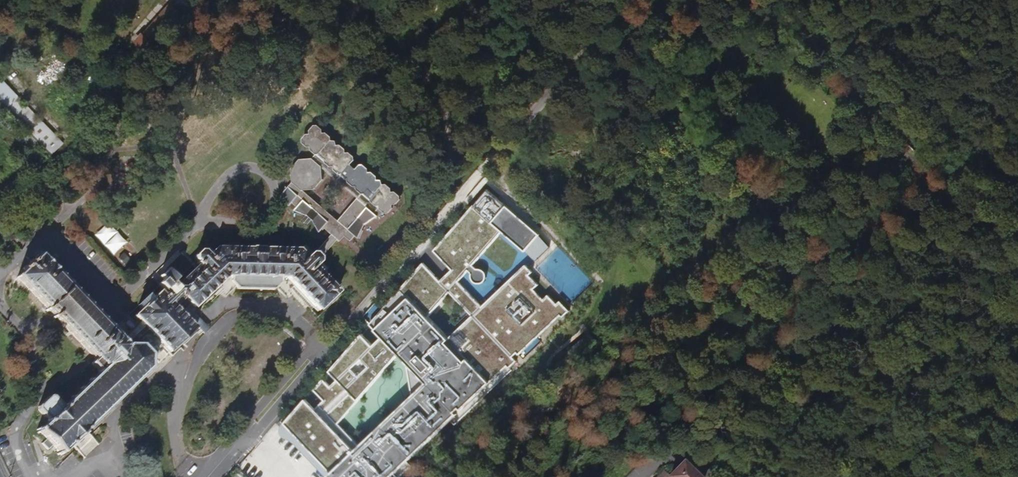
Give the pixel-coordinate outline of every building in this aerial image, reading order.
[(144,50),(158,33),(147,24),(133,40),(144,50)] [(37,116),(13,91),(2,101),(25,126),(37,116)] [(0,99),(0,115),(4,119),(3,120),(21,140),(22,139),(44,162),(51,155),(47,150),(43,145),(2,101),(0,99)] [(58,139),(41,121),(30,131),(43,145),(47,150),(58,139)] [(194,324),(189,319),(199,310),(195,306),(220,281),(229,292),(237,284),(240,287),(276,287),(279,284),(285,290),(295,280),(321,306),(337,291),(320,274),(325,268),(318,261),(318,258),(336,243),(338,245),(345,239),(350,245),(355,240),(358,244),(367,230),(378,225),(376,222),(379,215),(394,211),(390,196),(378,196),(377,193),(381,191),(380,185),(374,183),(371,187),(368,185),(370,174),(356,174),(347,164),(350,151),(336,150),(335,149),(339,146),(338,139),(331,139),(329,143),(326,141),(328,129),(313,122),(306,137),(312,144),(321,145),(319,151),(323,157),(320,160),(307,159),(298,167),(298,181),(287,191),(292,205),(296,201),(301,206),(297,209),(311,216),(315,220),(319,233),(323,230),(329,236),(313,252),(310,252),(302,243),(298,247),(217,246),(209,254),(205,250),(202,249),(197,254),(197,258),(201,262),(182,280),(169,266),(161,274),(162,275),(158,279),(166,288),(170,292),(167,295),(161,289),(136,313),(140,316),(122,334),(39,251),(34,257),(32,256),(28,261),(29,262),(27,264),(26,262),(21,267),(23,268),(18,273),(49,304),(47,305),(49,307),(51,306),(56,312),(55,313),(56,315),(58,313),(98,354),(94,359),(100,366),(101,368),(93,376),(92,374),(90,376),(92,378),(84,385),(82,383),(80,385),(82,387),(74,394),(73,393),(71,395),(72,396),(64,404),(63,402),(62,403),(52,393),(49,393),(37,404),(38,408),(47,417),(46,418),(48,420),(40,427),(39,426),(36,428),(38,429),(36,431),(38,433),(40,432),(47,439),(42,442),(48,449),(53,445),(59,451),(57,453),(59,455),(60,453),(62,455),(64,453),(62,451),(70,443),(72,445),(73,444),(78,449),(93,435),(87,430),(88,429),(87,427),(95,419),(96,421),(98,419),(96,418),(104,410),(106,412),(108,410),(106,408),(114,401),(115,402),(117,401),(115,399),(123,391),(125,393),(126,391),(125,389),(132,383),(134,384),(136,383),(134,381),(141,374),(143,376),(145,374),(143,372),(151,364),(153,366),(155,365),(152,361),(151,350),(162,339),(170,347),(194,324)] [(424,260),(283,420),(336,476),(392,476),(567,308),(559,301),(556,303),(548,295),(544,299),(534,289),(539,284),(528,273),(532,270),(525,264),(481,304),(457,279),(467,268),(473,272),(473,278),(476,281),(482,281),(486,277),(486,271),(481,266),(475,266),(472,263),(500,232),(536,261),(555,243),(521,208),(483,176),(464,199),(471,205),(434,249),(451,268),(441,279),(424,260)] [(97,234),(117,253),(129,240),(109,221),(97,234)] [(681,465),(669,476),(693,476),(681,465)]
